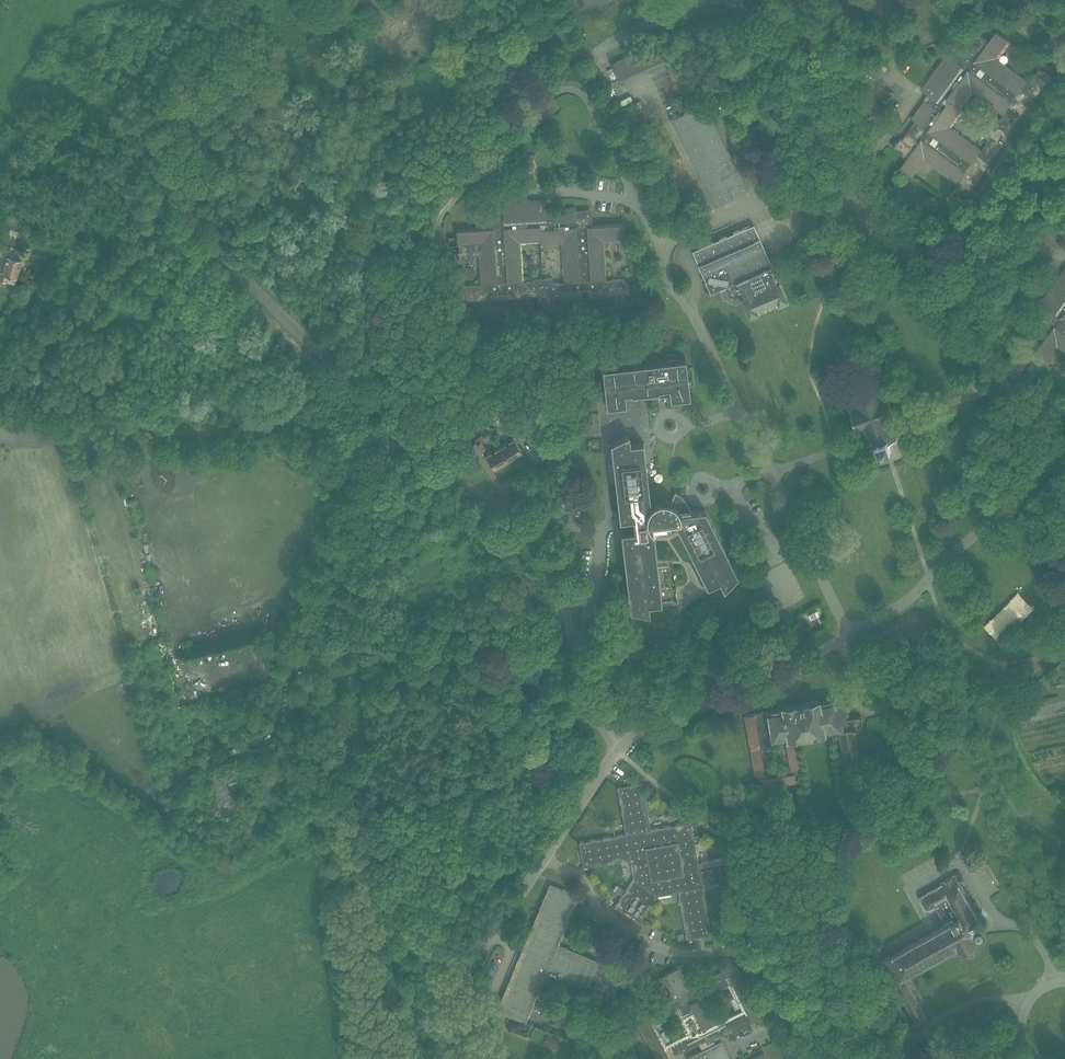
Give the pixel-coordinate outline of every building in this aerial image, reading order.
[(925,100),(912,118),(916,121),(903,139),(901,137),(893,147),(905,156),(908,157),(900,168),(912,177),(925,159),(957,183),(958,182),(959,183),(951,196),(951,199),(953,201),(952,202),(960,207),(1003,144),(999,141),(1003,135),(1004,136),(1052,77),(1045,71),(1044,72),(1041,71),(1038,71),(1029,83),(1027,82),(1027,81),(995,57),(1008,40),(996,31),(989,41),(986,40),(987,39),(974,31),(968,41),(970,42),(956,60),(948,54),(929,80),(926,83),(922,89),(929,95),(925,100)] [(675,54),(674,50),(669,39),(613,63),(619,78),(675,54)] [(692,89),(682,65),(669,70),(680,95),(692,89)] [(678,108),(681,115),(672,119),(716,205),(748,189),(704,103),(689,111),(683,98),(675,102),(675,103),(666,107),(669,113),(678,108)] [(620,109),(630,130),(642,125),(632,104),(620,109)] [(765,107),(756,113),(762,121),(772,136),(792,122),(783,109),(778,113),(776,111),(770,115),(765,107)] [(469,206),(468,221),(476,221),(477,229),(457,230),(457,236),(458,245),(459,245),(460,252),(459,252),(459,262),(474,261),(473,255),(480,254),(482,284),(483,284),(483,285),(463,285),(461,288),(461,290),(459,290),(460,300),(498,299),(507,298),(536,296),(536,293),(552,292),(552,298),(581,298),(590,297),(629,294),(628,284),(627,284),(626,281),(624,279),(605,281),(605,280),(603,240),(624,239),(624,224),(591,226),(590,211),(576,212),(575,207),(547,209),(546,199),(502,202),(502,207),(481,208),(481,207),(469,206)] [(220,217),(225,221),(231,215),(226,211),(220,217)] [(692,250),(702,273),(711,293),(725,287),(730,297),(734,298),(740,295),(749,316),(786,300),(754,224),(692,250)] [(9,253),(11,246),(0,243),(0,250),(9,253)] [(0,277),(0,280),(15,284),(22,261),(8,257),(3,273),(1,272),(0,277)] [(1057,279),(1040,301),(1049,308),(1041,320),(1052,328),(1033,354),(1045,363),(1058,346),(1064,351),(1064,268),(1057,279)] [(686,358),(602,368),(607,407),(627,404),(625,393),(631,392),(631,394),(658,391),(659,396),(670,395),(670,399),(690,397),(686,358)] [(851,407),(858,427),(859,429),(860,428),(860,429),(864,431),(866,430),(873,450),(874,450),(874,448),(880,446),(882,450),(892,447),(891,442),(897,440),(898,441),(899,441),(892,421),(894,420),(896,417),(896,416),(897,416),(888,392),(898,388),(894,376),(880,381),(879,385),(873,382),(856,388),(853,394),(857,405),(851,407)] [(509,425),(504,428),(509,436),(514,433),(509,425)] [(643,442),(630,443),(629,433),(611,442),(620,520),(621,520),(622,532),(621,532),(630,610),(650,614),(649,604),(662,603),(654,532),(657,533),(659,534),(662,534),(665,534),(668,534),(671,533),(673,532),(676,529),(678,527),(708,587),(719,581),(724,590),(738,575),(705,509),(691,511),(686,512),(680,503),(684,499),(683,498),(681,496),(679,495),(677,493),(675,492),(671,502),(669,502),(668,501),(666,501),(664,501),(661,501),(660,501),(657,502),(655,503),(653,504),(651,506),(643,442)] [(516,436),(500,446),(509,461),(523,453),(517,443),(519,442),(516,436)] [(477,444),(481,452),(486,449),(482,442),(477,444)] [(489,460),(495,470),(509,461),(500,446),(484,456),(487,461),(489,460)] [(666,480),(668,473),(660,471),(659,478),(666,480)] [(902,691),(905,697),(913,693),(910,687),(902,691)] [(797,782),(795,772),(793,773),(792,770),(800,768),(796,745),(795,740),(793,741),(792,737),(839,730),(843,753),(839,754),(841,764),(861,761),(859,750),(857,750),(853,728),(855,727),(854,720),(857,720),(857,719),(858,719),(859,718),(859,717),(859,716),(859,715),(858,715),(858,714),(857,714),(856,714),(848,715),(845,700),(847,700),(846,695),(837,697),(838,698),(819,702),(819,700),(782,707),(782,708),(768,711),(745,715),(756,776),(763,774),(764,777),(761,778),(763,787),(797,782)] [(218,769),(220,789),(231,787),(228,768),(218,769)] [(209,797),(215,795),(212,782),(206,784),(209,797)] [(678,892),(684,924),(687,939),(712,934),(703,888),(750,879),(746,854),(699,863),(695,844),(699,843),(698,836),(694,837),(691,822),(651,829),(643,783),(618,787),(626,834),(579,842),(584,867),(631,859),(634,879),(615,906),(639,923),(658,896),(678,892)] [(952,878),(952,877),(945,881),(946,882),(943,883),(942,883),(942,884),(921,895),(920,900),(925,909),(930,911),(937,906),(947,924),(881,961),(918,1025),(928,1020),(907,982),(965,950),(966,953),(969,954),(979,949),(980,945),(978,943),(982,941),(983,935),(980,930),(985,927),(986,926),(986,925),(987,925),(987,924),(987,923),(987,922),(987,921),(987,920),(986,920),(986,919),(985,919),(985,918),(984,918),(983,917),(982,917),(981,917),(980,918),(956,876),(952,878)] [(497,1010),(526,1022),(547,973),(613,1001),(625,972),(559,944),(580,895),(550,883),(497,1010)] [(720,1042),(716,1044),(714,1040),(749,1022),(745,1014),(747,1013),(748,1015),(751,1021),(762,1016),(735,964),(729,967),(684,990),(683,988),(687,986),(678,969),(665,976),(673,993),(676,991),(679,997),(636,1018),(657,1058),(668,1058),(699,1043),(703,1051),(689,1057),(690,1058),(728,1058),(720,1042)] [(547,1041),(562,1049),(567,1039),(551,1031),(547,1041)]
